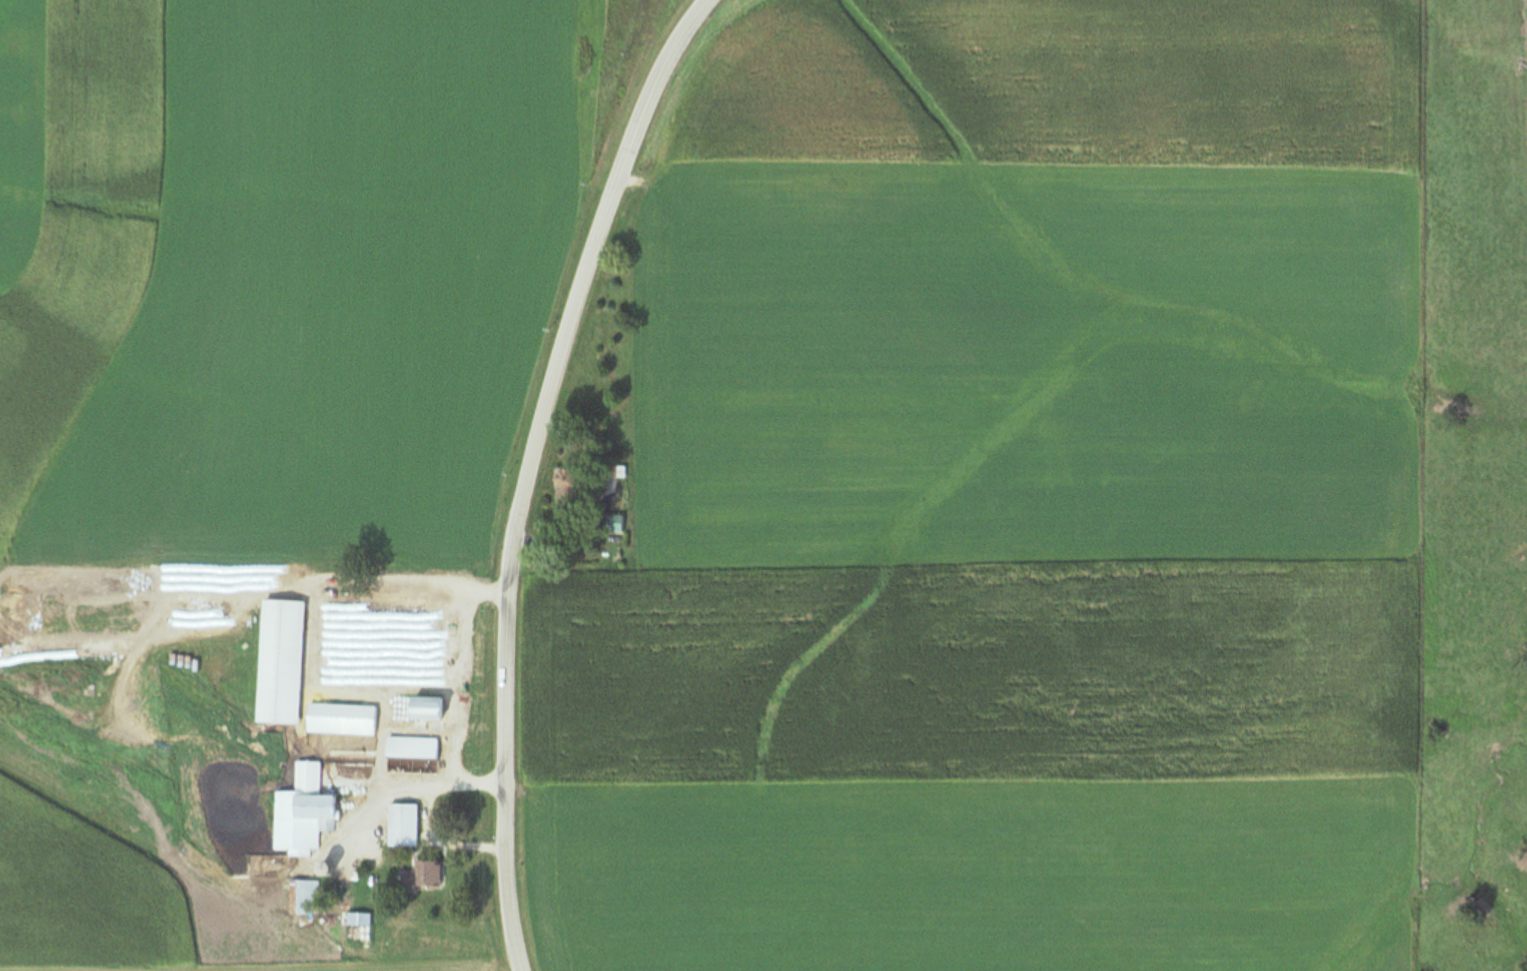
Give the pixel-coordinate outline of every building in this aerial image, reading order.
[(556,469),(556,515),(592,515),(592,496),(580,496),(580,469),(556,469)] [(605,532),(622,532),(622,515),(605,515),(605,532)] [(305,602),(262,600),(257,723),(299,725),(305,602)] [(443,719),(443,697),(407,697),(407,719),(443,719)] [(307,732),(378,735),(379,707),(308,704),(307,732)] [(322,762),(296,762),(296,793),(276,792),(275,850),(320,851),(321,832),(336,832),(337,797),(321,796),(322,762)] [(389,805),(389,847),(419,847),(419,805),(389,805)] [(416,872),(401,871),(401,887),(441,888),(441,862),(416,861),(416,872)] [(292,915),(320,915),(320,881),(292,881),(292,915)] [(347,943),(372,943),(372,914),(347,914),(347,943)]
